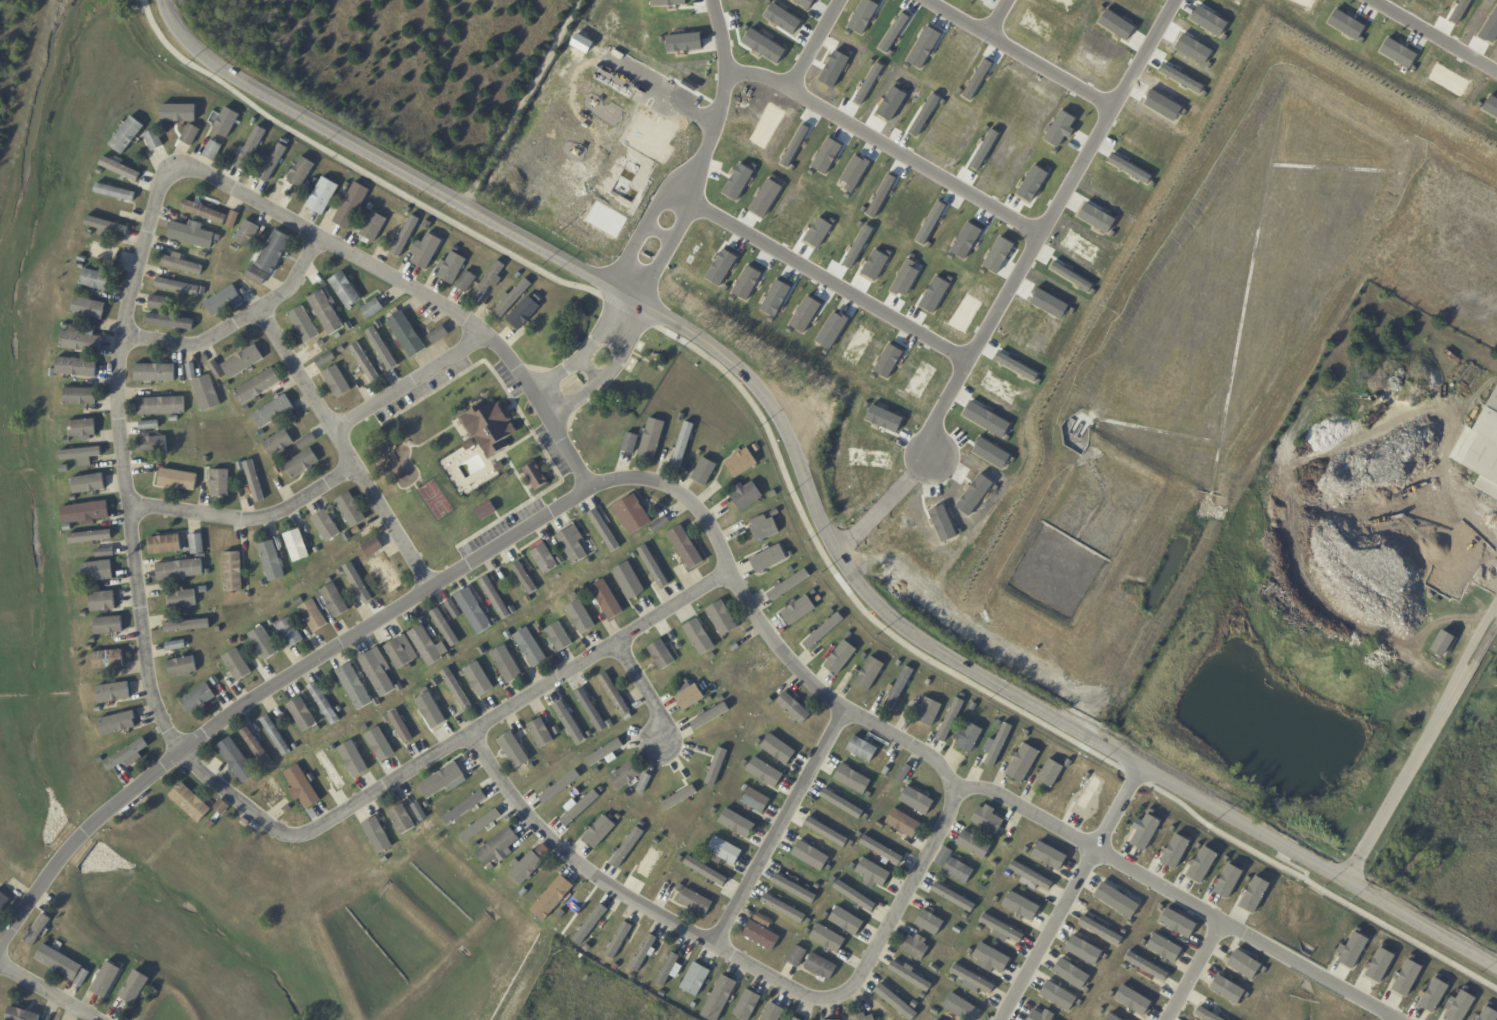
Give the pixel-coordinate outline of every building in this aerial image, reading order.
[(188,121),(170,121),(170,104),(195,104),(195,121),(188,121)] [(213,130),(226,107),(240,114),(227,138),(213,130)] [(138,136),(123,155),(110,145),(132,116),(145,127),(138,136)] [(192,146),(181,140),(191,122),(203,129),(193,146),(192,146)] [(268,131),(246,171),(236,166),(258,125),(268,131)] [(164,146),(154,151),(145,134),(157,128),(166,145),(164,146)] [(225,145),(216,161),(204,155),(213,138),(225,145)] [(280,146),(287,151),(284,155),(277,151),(280,146)] [(272,188),(256,179),(270,153),(286,162),(272,188)] [(114,161),(141,174),(137,182),(100,165),(104,157),(114,161)] [(288,179),(302,157),(315,165),(302,187),(288,179)] [(320,214),(307,206),(324,177),(340,186),(323,216),(320,214)] [(372,189),(350,229),(335,221),(357,181),(372,189)] [(134,202),(95,193),(98,184),(136,194),(134,202)] [(196,202),(229,215),(226,225),(183,208),(187,198),(196,202)] [(240,212),(242,213),(236,230),(227,226),(234,210),(240,212)] [(388,219),(375,242),(361,234),(373,211),(388,219)] [(119,219),(129,221),(125,237),(98,230),(103,214),(119,219)] [(392,253),(412,215),(421,219),(401,257),(392,253)] [(255,224),(262,228),(251,250),(235,242),(246,220),(255,224)] [(181,223),(198,228),(193,244),(170,238),(174,221),(181,223)] [(287,252),(275,274),(258,265),(278,228),(295,238),(287,252)] [(416,265),(412,263),(431,229),(445,237),(427,271),(416,265)] [(117,265),(112,263),(111,268),(103,266),(105,261),(89,256),(94,240),(122,249),(117,265)] [(232,248),(234,243),(241,246),(239,252),(232,248)] [(202,251),(210,254),(208,259),(200,257),(202,251)] [(163,264),(166,255),(174,257),(176,252),(185,254),(183,260),(205,266),(202,275),(163,264)] [(453,285),(439,277),(443,270),(438,267),(442,260),(447,262),(453,252),(467,260),(453,285)] [(89,257),(86,263),(79,260),(81,254),(89,257)] [(472,298),(497,260),(505,265),(479,303),(472,298)] [(270,275),(264,286),(247,276),(253,265),(270,275)] [(102,272),(112,275),(107,291),(102,290),(101,294),(91,291),(92,287),(81,284),(86,268),(102,272)] [(347,274),(364,299),(349,309),(330,281),(345,271),(347,274)] [(477,281),(467,294),(456,286),(467,271),(478,279),(477,281)] [(171,280),(201,287),(199,296),(157,286),(159,277),(171,280)] [(495,312),(525,278),(532,284),(502,318),(495,312)] [(237,287),(240,292),(244,289),(247,293),(243,295),(245,299),(237,304),(239,307),(235,310),(233,307),(216,317),(207,303),(236,285),(237,287)] [(329,301),(345,329),(331,337),(309,299),(323,290),(329,301)] [(538,293),(544,298),(540,302),(534,297),(538,293)] [(150,308),(152,295),(171,298),(169,311),(150,308)] [(103,320),(72,313),(76,296),(107,303),(103,320)] [(534,316),(521,330),(508,319),(529,296),(542,307),(534,316)] [(378,298),(385,308),(369,319),(362,308),(377,298),(378,298)] [(301,335),(289,314),(304,306),(321,336),(307,345),(301,335)] [(404,313),(428,348),(413,358),(387,321),(402,311),(404,313)] [(165,315),(196,320),(195,330),(149,324),(151,313),(165,315)] [(380,320),(384,327),(380,330),(375,324),(380,320)] [(347,326),(347,324),(351,321),(355,328),(350,331),(347,326)] [(450,333),(450,334),(435,345),(429,336),(444,325),(450,333)] [(365,331),(375,326),(399,365),(391,370),(365,331)] [(80,333),(104,336),(101,354),(62,347),(64,330),(80,333)] [(373,383),(350,348),(358,343),(380,379),(373,383)] [(253,367),(233,379),(224,365),(257,344),(266,358),(253,367)] [(321,368),(317,362),(334,352),(338,359),(322,369),(321,368)] [(65,358),(98,361),(97,378),(57,374),(58,357),(65,358)] [(220,365),(227,376),(220,381),(210,364),(217,360),(220,365)] [(197,365),(199,378),(191,380),(188,364),(197,363),(197,365)] [(164,364),(176,365),(175,382),(136,381),(136,364),(164,364)] [(339,399),(324,374),(338,365),(353,390),(339,399)] [(281,380),(283,383),(243,406),(235,392),(274,368),(281,380)] [(214,379),(224,406),(205,413),(194,381),(212,374),(214,379)] [(1472,430),(1496,387),(1496,500),(1475,488),(1482,477),(1449,459),(1467,427),(1472,430)] [(96,400),(96,406),(65,405),(65,388),(96,389),(96,400)] [(295,409),(262,429),(254,414),(286,395),(295,409)] [(155,415),(140,416),(140,399),(185,397),(186,414),(155,415)] [(503,405),(517,428),(503,437),(508,444),(487,456),(474,434),(471,437),(458,415),(482,400),(485,405),(494,399),(495,402),(499,399),(503,405)] [(678,420),(681,413),(686,415),(683,422),(678,420)] [(640,454),(650,417),(666,422),(656,459),(640,454)] [(96,432),(96,436),(70,438),(69,422),(95,419),(96,432)] [(142,430),(141,430),(141,422),(161,420),(162,429),(142,430)] [(205,421),(208,429),(202,431),(199,423),(205,421)] [(672,465),(686,421),(695,423),(681,468),(672,465)] [(294,443),(295,444),(271,457),(263,444),(286,430),(294,443)] [(639,444),(635,454),(623,450),(628,432),(641,436),(639,444)] [(319,439),(319,440),(302,450),(298,443),(314,433),(319,439)] [(140,439),(140,438),(167,436),(169,452),(141,455),(140,439)] [(461,442),(469,436),(474,443),(465,449),(461,442)] [(744,441),(751,437),(754,442),(747,446),(744,441)] [(92,457),(62,461),(61,451),(101,447),(102,456),(92,457)] [(308,470),(294,479),(285,465),(311,448),(320,462),(308,470)] [(737,479),(726,463),(747,448),(758,463),(737,479)] [(695,480),(692,479),(704,457),(718,465),(707,486),(695,480)] [(539,464),(551,483),(538,492),(522,468),(535,459),(539,464)] [(257,469),(266,500),(256,503),(244,463),(255,460),(257,469)] [(493,464),(500,460),(503,464),(496,469),(493,464)] [(243,462),(245,470),(240,471),(237,463),(243,462)] [(282,474),(280,476),(275,469),(280,466),(284,473),(282,474)] [(187,490),(160,486),(163,468),(199,474),(196,492),(187,490)] [(225,496),(213,496),(213,488),(208,488),(208,483),(213,483),(213,470),(229,469),(230,496),(225,496)] [(105,476),(106,490),(75,495),(73,479),(104,474),(105,476)] [(743,512),(732,496),(738,492),(735,489),(743,484),(745,487),(753,482),(764,497),(743,512)] [(770,493),(776,490),(778,495),(772,498),(770,493)] [(356,498),(370,520),(355,529),(338,501),(353,492),(356,498)] [(640,500),(654,522),(632,536),(615,508),(622,503),(622,502),(629,497),(630,498),(636,494),(640,500)] [(475,510),(490,500),(497,510),(482,520),(475,510)] [(110,514),(111,519),(65,525),(62,507),(108,501),(110,514)] [(329,514),(342,534),(328,543),(312,518),(326,509),(329,514)] [(607,543),(589,514),(597,509),(621,548),(613,553),(607,543)] [(771,513),(777,509),(780,514),(774,518),(771,513)] [(672,523),(656,533),(651,526),(667,516),(672,523)] [(766,540),(759,543),(752,527),(775,517),(781,533),(766,540)] [(693,542),(706,561),(691,571),(668,534),(683,525),(693,542)] [(363,531),(356,535),(354,530),(360,526),(363,531)] [(580,541),(590,557),(576,565),(558,536),(572,528),(580,541)] [(307,544),(312,557),(295,563),(285,535),(302,529),(307,544)] [(103,541),(71,544),(70,534),(112,530),(113,540),(103,541)] [(353,539),(348,542),(343,535),(349,532),(353,539)] [(182,535),(184,552),(152,555),(150,538),(182,534),(182,535)] [(191,543),(191,535),(204,534),(206,553),(193,555),(191,543)] [(380,538),(386,548),(372,558),(364,547),(379,537),(380,538)] [(661,539),(665,546),(660,549),(656,542),(661,539)] [(280,555),(287,578),(271,583),(259,546),(275,541),(280,555)] [(551,552),(560,567),(545,576),(532,553),(546,544),(551,552)] [(758,570),(792,553),(788,545),(753,562),(758,570)] [(116,555),(116,556),(97,558),(97,549),(116,547),(116,555)] [(656,553),(671,577),(655,587),(652,582),(647,585),(639,571),(644,568),(639,560),(654,551),(656,553)] [(242,553),(244,591),(226,592),(224,553),(242,552),(242,553)] [(388,559),(393,567),(397,565),(404,576),(399,579),(405,587),(389,597),(374,573),(368,576),(362,566),(383,552),(388,559)] [(562,556),(567,562),(562,566),(557,559),(562,556)] [(185,578),(159,582),(157,565),(202,559),(204,576),(185,578)] [(115,574),(116,579),(93,582),(93,585),(86,585),(84,564),(113,560),(115,574)] [(362,596),(344,567),(352,562),(374,599),(366,604),(362,596)] [(625,589),(614,571),(628,562),(647,594),(633,603),(625,589)] [(523,566),(538,591),(531,595),(513,567),(520,563),(523,566)] [(768,594),(805,568),(812,577),(774,603),(768,594)] [(494,586),(511,616),(503,620),(480,581),(488,577),(494,586)] [(603,607),(590,588),(604,579),(625,612),(611,621),(603,607)] [(336,619),(321,591),(335,583),(351,611),(336,619)] [(481,606),(494,626),(480,635),(455,596),(470,588),(481,606)] [(193,606),(171,609),(169,593),(195,590),(197,606),(193,606)] [(117,609),(117,611),(110,611),(111,614),(105,614),(104,612),(92,613),(91,594),(115,591),(117,609)] [(781,613),(807,595),(817,609),(791,627),(781,613)] [(814,598),(819,595),(822,600),(817,603),(814,598)] [(295,600),(302,596),(306,602),(300,606),(295,600)] [(317,604),(328,624),(314,633),(299,608),(313,599),(317,604)] [(583,636),(566,608),(580,599),(597,627),(583,636)] [(448,607),(446,604),(454,600),(464,616),(457,621),(448,607)] [(730,611),(739,629),(723,638),(707,610),(723,601),(730,611)] [(513,605),(518,611),(514,614),(509,608),(513,605)] [(445,618),(461,644),(453,648),(431,613),(439,609),(445,618)] [(805,643),(838,613),(844,620),(811,650),(805,643)] [(124,629),(124,633),(97,635),(95,619),(123,617),(124,629)] [(290,649),(277,626),(291,617),(305,641),(291,649),(290,649)] [(700,653),(684,627),(698,618),(716,648),(702,656),(700,653)] [(194,631),(165,634),(164,624),(206,620),(207,630),(194,631)] [(558,650),(545,630),(559,622),(574,644),(560,653),(558,650)] [(437,648),(444,658),(430,667),(409,634),(423,625),(437,648)] [(267,661),(249,634),(263,626),(280,653),(267,661)] [(525,653),(514,636),(528,627),(548,660),(535,668),(525,653)] [(1429,649),(1442,657),(1454,636),(1440,629),(1429,649)] [(509,631),(513,637),(509,640),(504,634),(509,631)] [(514,682),(510,685),(486,644),(501,636),(524,676),(514,682)] [(233,638),(237,644),(231,647),(228,641),(233,638)] [(402,644),(413,662),(399,670),(385,647),(399,639),(402,644)] [(674,657),(677,662),(663,671),(649,649),(663,639),(674,657)] [(169,652),(168,643),(187,640),(188,649),(169,652)] [(826,666),(845,641),(858,651),(839,676),(826,666)] [(740,647),(740,648),(734,652),(731,648),(737,644),(740,647)] [(484,646),(488,653),(483,656),(479,649),(484,646)] [(240,653),(253,673),(239,682),(223,658),(237,648),(240,653)] [(125,663),(125,668),(109,669),(110,674),(101,675),(101,669),(95,670),(94,653),(123,650),(125,663)] [(380,660),(398,690),(383,699),(360,659),(374,650),(380,660)] [(169,662),(195,656),(199,672),(172,678),(169,662)] [(855,683),(871,657),(885,665),(869,692),(855,683)] [(479,692),(465,670),(479,662),(495,688),(482,697),(479,692)] [(357,673),(374,702),(359,710),(337,672),(351,663),(357,673)] [(887,707),(885,706),(907,666),(915,670),(893,710),(887,707)] [(465,712),(441,673),(449,668),(472,707),(465,712)] [(613,684),(632,718),(624,723),(599,678),(607,674),(613,684)] [(220,683),(216,686),(212,680),(216,677),(221,683),(220,683)] [(437,678),(441,685),(437,688),(432,681),(437,678)] [(130,683),(132,699),(101,704),(98,687),(130,682),(130,683)] [(317,683),(322,690),(327,687),(331,694),(326,697),(342,721),(334,727),(309,688),(317,682),(317,683)] [(212,702),(192,716),(182,701),(208,683),(218,698),(212,702)] [(686,712),(677,698),(679,696),(677,692),(690,683),(693,688),(698,684),(707,699),(686,712)] [(434,697),(450,724),(435,733),(430,724),(426,726),(420,716),(423,714),(413,698),(429,688),(434,697)] [(585,690),(609,729),(601,734),(577,693),(584,689),(585,690)] [(794,698),(812,715),(803,726),(777,703),(787,692),(794,698)] [(306,702),(320,724),(306,733),(288,706),(303,697),(306,702)] [(919,712),(926,697),(944,706),(933,728),(916,720),(919,712)] [(946,743),(937,739),(957,697),(965,701),(946,743)] [(378,698),(382,704),(378,707),(374,701),(378,698)] [(568,710),(587,740),(579,745),(555,706),(563,701),(568,710)] [(121,710),(120,703),(132,702),(133,709),(121,710)] [(692,722),(726,702),(731,710),(697,730),(692,722)] [(973,710),(970,709),(974,702),(978,704),(975,711),(973,710)] [(407,745),(389,715),(398,710),(416,740),(407,745)] [(138,728),(105,737),(101,720),(136,711),(138,720),(136,720),(138,728)] [(275,724),(293,753),(285,758),(261,721),(270,716),(275,724)] [(546,724),(555,741),(541,749),(528,726),(542,718),(546,724)] [(611,720),(616,727),(611,730),(606,723),(611,720)] [(986,763),(1005,721),(1014,726),(995,767),(986,763)] [(957,746),(970,722),(985,730),(973,754),(957,746)] [(255,737),(274,764),(266,769),(240,731),(248,726),(255,737)] [(554,728),(559,726),(562,732),(557,735),(554,728)] [(379,758),(366,736),(380,727),(396,754),(382,763),(379,758)] [(520,743),(535,768),(522,777),(499,740),(512,732),(520,743)] [(788,766),(762,747),(771,734),(797,752),(788,766)] [(866,742),(879,749),(871,763),(848,750),(856,736),(866,742)] [(238,746),(258,775),(245,785),(218,747),(232,737),(238,746)] [(616,751),(591,767),(586,760),(619,738),(624,746),(616,751)] [(140,752),(111,771),(106,763),(144,739),(149,746),(140,752)] [(356,779),(339,749),(353,741),(370,771),(356,779)] [(1007,775),(1024,744),(1041,753),(1024,784),(1007,775)] [(347,786),(339,791),(314,753),(322,747),(347,786)] [(706,783),(719,747),(728,750),(715,786),(706,783)] [(785,775),(776,789),(747,771),(756,757),(785,775)] [(1038,780),(1050,759),(1065,767),(1053,789),(1038,780)] [(1065,766),(1069,759),(1074,762),(1070,769),(1065,766)] [(459,781),(438,796),(428,782),(454,763),(464,777),(459,781)] [(914,768),(904,784),(896,779),(907,763),(914,768)] [(322,801),(309,810),(285,773),(299,764),(322,801)] [(542,765),(546,772),(541,774),(537,767),(542,765)] [(851,769),(872,781),(864,795),(835,779),(843,765),(851,769)] [(891,769),(892,769),(888,776),(883,773),(887,766),(891,769)] [(653,775),(654,776),(645,794),(638,790),(646,772),(653,775)] [(314,774),(318,780),(313,783),(309,777),(314,774)] [(286,798),(274,808),(258,789),(273,777),(289,796),(286,798)] [(1079,805),(1097,780),(1106,786),(1088,813),(1079,805)] [(198,795),(214,810),(201,824),(171,797),(184,783),(198,795)] [(742,789),(745,783),(750,786),(746,792),(742,789)] [(663,803),(693,785),(698,793),(667,811),(663,803)] [(913,789),(935,801),(927,815),(900,800),(908,786),(913,789)] [(763,815),(742,802),(751,788),(772,800),(763,815)] [(567,828),(561,821),(594,789),(600,796),(567,828)] [(837,795),(865,812),(860,820),(821,797),(826,789),(837,795)] [(483,791),(488,797),(449,826),(444,818),(482,790),(483,791)] [(231,807),(232,807),(225,816),(215,808),(222,799),(231,807)] [(415,810),(413,807),(420,802),(429,818),(422,823),(415,810)] [(407,811),(416,828),(402,836),(390,812),(404,805),(407,811)] [(985,809),(1006,821),(998,835),(973,821),(981,806),(985,809)] [(496,809),(501,816),(466,843),(460,836),(496,808),(496,809)] [(749,840),(719,823),(727,808),(757,826),(749,840)] [(898,830),(887,823),(896,808),(923,824),(914,839),(898,830)] [(584,839),(604,815),(617,826),(596,850),(584,839)] [(382,825),(386,832),(389,830),(393,839),(390,840),(398,854),(381,863),(362,826),(378,817),(382,825)] [(821,824),(850,841),(846,849),(806,826),(810,817),(821,824)] [(1139,820),(1129,837),(1143,845),(1153,827),(1139,820)] [(216,824),(218,824),(213,831),(208,827),(213,821),(216,824)] [(880,821),(886,825),(884,829),(877,825),(880,821)] [(611,863),(637,826),(645,832),(619,869),(611,863)] [(521,840),(494,863),(483,851),(510,827),(521,840)] [(974,835),(993,847),(985,861),(957,845),(966,830),(974,835)] [(736,866),(708,850),(716,836),(744,851),(736,866)] [(904,859),(905,859),(900,867),(860,844),(865,836),(904,859)] [(1175,836),(1196,848),(1179,879),(1161,867),(1175,836)] [(805,843),(831,858),(823,872),(793,855),(802,841),(805,843)] [(635,873),(652,844),(666,852),(649,882),(635,873)] [(1042,845),(1034,857),(1063,875),(1071,861),(1042,845)] [(954,853),(952,857),(976,871),(968,885),(944,871),(946,869),(935,863),(945,846),(955,852),(954,853)] [(1203,849),(1225,862),(1208,892),(1187,879),(1203,849)] [(543,860),(545,862),(523,886),(511,874),(516,868),(512,864),(517,858),(521,863),(533,850),(543,860)] [(729,880),(725,888),(685,864),(690,856),(729,880)] [(885,889),(857,873),(866,858),(893,875),(885,889)] [(1017,862),(1011,869),(1053,895),(1057,886),(1017,862)] [(1230,866),(1248,879),(1232,906),(1215,894),(1230,866)] [(573,885),(575,886),(546,921),(533,911),(561,875),(573,885)] [(789,881),(817,897),(813,905),(773,883),(778,875),(789,881)] [(1254,876),(1279,888),(1260,920),(1239,907),(1254,876)] [(872,913),(834,888),(839,880),(877,905),(872,913)] [(680,892),(677,890),(681,883),(686,886),(682,893),(680,892)] [(944,887),(977,906),(973,915),(933,891),(937,883),(944,887)] [(1104,883),(1143,910),(1133,923),(1096,899),(1104,883)] [(528,891),(529,892),(525,897),(521,893),(525,888),(528,891)] [(699,912),(679,902),(687,888),(714,902),(707,916),(699,912)] [(9,903),(0,914),(0,891),(11,900),(9,903)] [(1015,892),(1006,905),(1036,925),(1043,909),(1015,892)] [(778,901),(807,916),(802,925),(763,903),(767,894),(778,901)] [(608,909),(580,946),(573,940),(600,904),(608,909)] [(858,937),(830,920),(839,906),(866,923),(858,937)] [(928,912),(946,922),(937,937),(916,924),(925,910),(928,912)] [(965,912),(970,916),(967,920),(962,916),(965,912)] [(1168,912),(1158,925),(1196,941),(1200,926),(1168,912)] [(756,920),(760,913),(775,922),(771,929),(756,920)] [(1088,913),(1081,927),(1121,950),(1127,940),(1088,913)] [(26,957),(18,951),(44,914),(53,920),(26,957)] [(990,915),(984,924),(1022,946),(1026,937),(990,915)] [(753,921),(782,938),(774,953),(744,935),(753,921)] [(627,938),(614,960),(606,955),(625,922),(633,926),(627,938)] [(839,954),(839,955),(811,939),(820,924),(847,941),(839,954)] [(956,925),(963,929),(960,934),(954,930),(956,925)] [(1336,961),(1352,969),(1368,939),(1351,930),(1339,953),(1340,954),(1336,961)] [(652,948),(638,973),(631,968),(650,935),(657,939),(652,948)] [(917,939),(931,948),(922,962),(901,949),(910,935),(917,939)] [(1078,936),(1068,952),(1099,970),(1107,956),(1078,936)] [(1158,936),(1147,951),(1177,967),(1185,954),(1158,936)] [(984,943),(977,960),(1007,975),(1013,963),(984,943)] [(52,949),(84,967),(83,968),(91,973),(82,989),(74,985),(76,982),(35,959),(44,944),(52,949)] [(808,955),(801,968),(789,962),(798,945),(810,951),(808,955)] [(1394,955),(1379,947),(1364,975),(1379,983),(1394,955)] [(1261,962),(1234,949),(1226,966),(1252,979),(1261,962)] [(829,980),(806,967),(814,953),(839,967),(831,981),(829,980)] [(1134,954),(1127,965),(1167,985),(1173,979),(1134,954)] [(103,1001),(97,997),(103,986),(98,984),(101,979),(105,982),(119,957),(128,962),(105,1002),(103,1001)] [(665,960),(653,983),(668,990),(682,965),(667,957),(665,960)] [(1405,997),(1422,966),(1406,958),(1391,989),(1405,997)] [(1066,960),(1057,975),(1088,995),(1095,980),(1066,960)] [(901,966),(934,986),(929,994),(890,969),(895,961),(901,966)] [(712,972),(698,997),(682,988),(696,962),(713,971),(712,972)] [(612,967),(615,963),(620,967),(617,971),(612,967)] [(934,964),(941,968),(938,973),(931,968),(934,964)] [(959,965),(951,975),(993,997),(998,987),(959,965)] [(148,985),(135,1006),(120,996),(137,970),(151,980),(148,985)] [(739,982),(719,1019),(710,1019),(702,1016),(723,974),(726,976),(739,982)] [(1220,977),(1211,992),(1240,1009),(1252,995),(1220,977)] [(1435,1013),(1446,982),(1430,977),(1419,1007),(1435,1013)] [(1038,997),(1070,1010),(1076,995),(1044,981),(1038,997)] [(1126,984),(1116,1002),(1148,1019),(1155,1003),(1126,984)] [(919,1015),(915,1019),(909,1019),(876,992),(882,985),(891,991),(919,1015)] [(762,997),(750,1019),(743,1019),(734,1015),(748,989),(749,990),(762,997)] [(1473,995),(1457,989),(1445,1019),(1463,1019),(1473,995)] [(661,990),(667,994),(664,998),(659,994),(661,990)] [(923,992),(928,996),(925,1000),(920,997),(923,992)] [(939,1011),(957,1019),(979,1019),(984,1009),(949,993),(939,1011)] [(784,1013),(780,1019),(762,1019),(770,1004),(784,1012),(784,1013)] [(1198,1006),(1194,1014),(1204,1019),(1224,1019),(1198,1006)] [(1496,1012),(1496,1011),(1482,1006),(1476,1019),(1494,1019),(1496,1012)] [(43,1017),(42,1019),(8,1019),(11,1008),(18,1010),(43,1017)] [(1030,1019),(1054,1019),(1038,1010),(1030,1019)]
